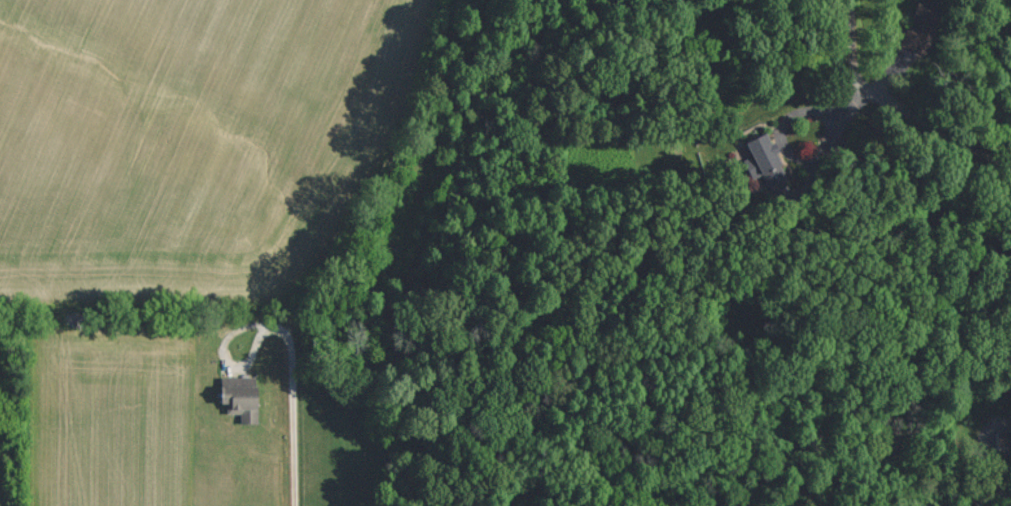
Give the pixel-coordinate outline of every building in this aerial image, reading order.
[(924,55),(945,4),(934,0),(918,0),(913,12),(922,16),(917,30),(908,26),(900,45),(924,55)] [(746,142),(752,156),(743,160),(751,178),(761,174),(768,188),(788,180),(767,133),(746,142)] [(256,377),(220,377),(221,404),(227,404),(227,414),(240,414),(240,424),(257,424),(256,377)] [(997,431),(996,449),(1010,449),(1010,431),(997,431)]
